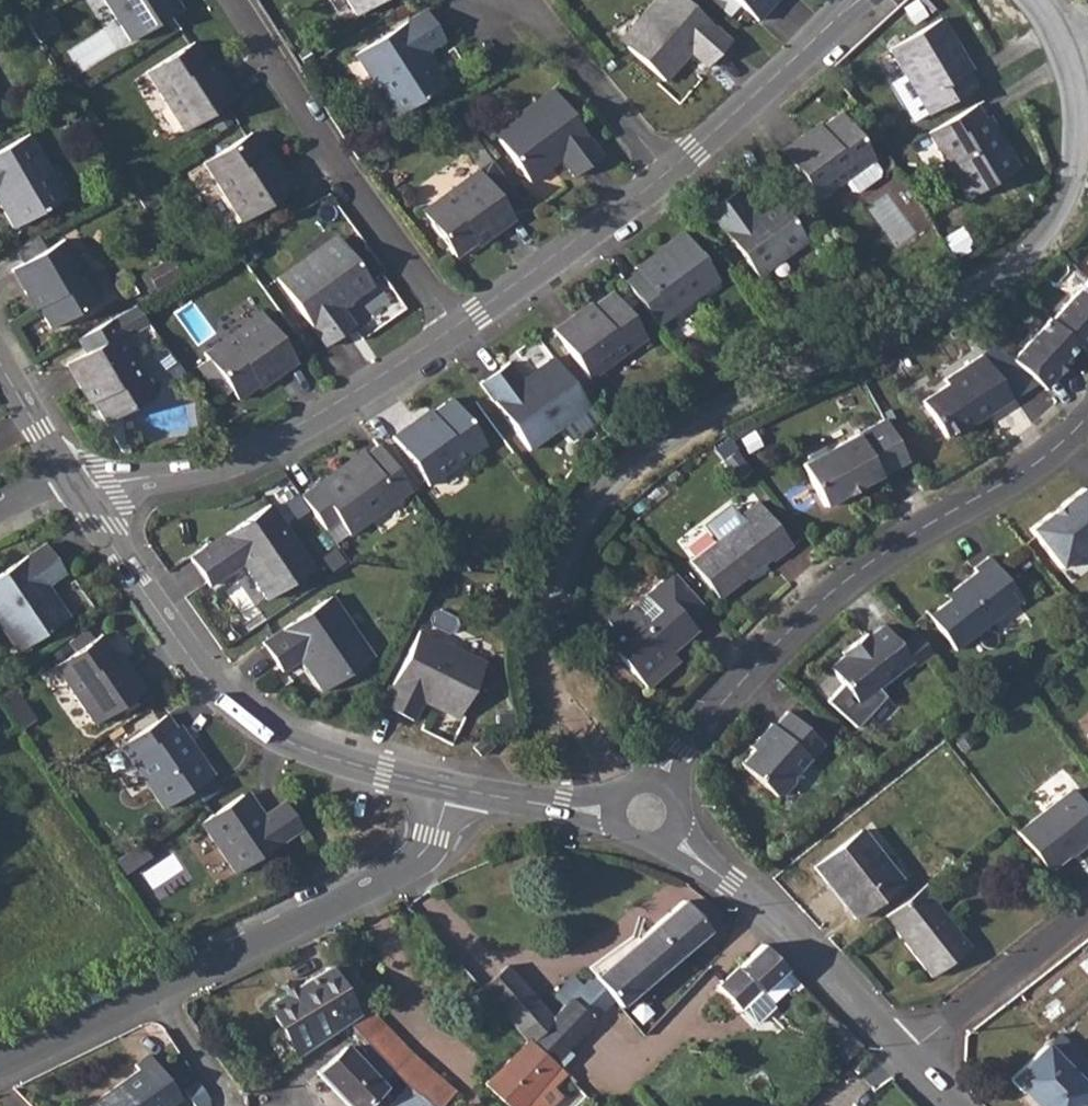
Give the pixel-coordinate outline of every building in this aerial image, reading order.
[(127,41),(178,9),(172,0),(101,0),(127,41)] [(354,9),(368,0),(349,0),(354,9)] [(625,44),(664,77),(689,48),(706,62),(727,37),(685,0),(648,0),(638,12),(646,19),(625,44)] [(720,6),(741,24),(752,11),(739,0),(725,0),(720,6)] [(752,11),(756,14),(769,0),(739,0),(752,11)] [(354,48),(376,82),(382,79),(400,106),(445,78),(424,45),(442,33),(423,4),(354,48)] [(964,65),(951,43),(955,40),(938,11),(887,41),(902,66),(924,104),(925,106),(972,79),(964,65)] [(638,12),(617,37),(625,44),(646,19),(638,12)] [(212,75),(202,61),(190,42),(143,71),(181,128),(232,96),(217,72),(212,75)] [(924,104),(902,66),(887,75),(909,113),(924,104)] [(382,79),(376,82),(394,110),(400,106),(382,79)] [(525,117),(497,135),(528,178),(561,156),(573,173),(601,153),(552,86),(520,108),(525,117)] [(976,99),(929,127),(967,191),(1018,161),(1002,134),(997,137),(983,113),(976,99)] [(805,132),(802,127),(779,143),(816,191),(841,173),(849,183),(857,184),(878,168),(879,160),(840,107),(819,122),(805,132)] [(520,108),(492,128),(497,135),(525,117),(520,108)] [(268,164),(259,151),(247,131),(201,160),(238,219),(289,186),(272,161),(268,164)] [(41,170),(49,165),(29,132),(0,149),(0,204),(13,225),(58,199),(41,170)] [(49,165),(41,170),(58,199),(67,193),(49,165)] [(453,253),(473,239),(487,228),(490,232),(512,215),(478,166),(421,208),(453,253)] [(751,209),(747,204),(733,185),(708,202),(755,268),(804,233),(774,192),(751,209)] [(638,264),(623,275),(655,317),(718,270),(683,224),(656,243),(659,248),(638,264)] [(337,234),(309,252),(315,261),(343,242),(337,234)] [(11,269),(24,291),(28,289),(38,305),(51,326),(99,297),(63,238),(11,269)] [(315,261),(309,252),(276,276),(324,344),(352,325),(339,306),(372,282),(343,242),(315,261)] [(166,254),(138,270),(148,289),(177,272),(166,254)] [(1009,360),(1037,387),(1063,360),(1076,346),(1077,347),(1087,335),(1087,276),(1085,280),(1047,320),(1046,319),(1009,360)] [(578,311),(575,306),(552,323),(588,373),(643,332),(610,287),(593,301),(578,311)] [(68,362),(82,386),(86,385),(93,398),(107,420),(155,392),(119,331),(129,326),(133,330),(146,322),(134,304),(91,329),(78,337),(86,351),(68,362)] [(234,394),(254,381),(270,370),(273,374),(295,359),(262,309),(204,349),(208,355),(197,361),(217,392),(228,385),(234,394)] [(1077,347),(1082,351),(1087,344),(1087,335),(1077,347)] [(582,393),(551,351),(520,373),(509,356),(480,377),(530,445),(562,421),(556,412),(582,393)] [(944,384),(919,400),(943,436),(966,420),(969,424),(1006,400),(977,355),(940,379),(944,384)] [(1063,360),(1037,387),(1043,391),(1067,363),(1063,360)] [(582,393),(556,412),(562,421),(588,402),(582,393)] [(417,420),(414,415),(392,431),(427,480),(483,439),(452,395),(431,410),(417,420)] [(905,458),(882,417),(825,449),(819,447),(803,455),(803,461),(797,465),(822,506),(844,493),(843,490),(857,482),(859,484),(905,458)] [(341,464),(300,493),(325,527),(340,516),(350,530),(411,486),(385,450),(379,443),(368,451),(344,468),(341,464)] [(1026,530),(1056,568),(1087,543),(1087,487),(1081,493),(1078,488),(1057,505),(1060,507),(1049,517),(1047,513),(1026,530)] [(269,502),(192,555),(211,582),(244,560),(269,596),(313,564),(269,502)] [(745,526),(693,566),(723,604),(773,563),(775,566),(793,550),(759,506),(740,521),(745,526)] [(708,524),(682,541),(692,556),(717,539),(708,524)] [(7,617),(27,645),(68,617),(46,585),(64,572),(45,544),(0,575),(0,622),(7,617)] [(954,596),(946,602),(927,618),(953,651),(1018,599),(986,558),(971,571),(973,574),(951,591),(954,596)] [(677,671),(670,663),(676,658),(700,635),(693,627),(708,614),(676,578),(650,601),(668,621),(656,633),(637,612),(626,622),(619,615),(608,624),(615,632),(604,641),(653,694),(677,671)] [(951,591),(943,598),(946,602),(954,596),(951,591)] [(333,592),(288,622),(308,651),(302,655),(326,687),(368,657),(349,631),(356,625),(333,592)] [(0,622),(20,651),(27,645),(7,617),(0,622)] [(308,651),(288,622),(265,638),(286,667),(302,655),(308,651)] [(356,625),(349,631),(368,657),(375,652),(356,625)] [(850,649),(842,656),(828,667),(840,682),(855,701),(876,685),(909,659),(899,647),(896,643),(882,625),(867,636),(865,632),(848,646),(850,649)] [(417,627),(382,702),(412,716),(422,697),(458,714),(480,667),(451,652),(453,644),(417,627)] [(896,643),(899,647),(916,634),(912,630),(896,643)] [(125,667),(115,653),(102,634),(57,665),(97,723),(145,688),(129,665),(125,667)] [(899,647),(909,659),(913,664),(929,652),(916,634),(899,647)] [(848,646),(840,652),(842,656),(850,649),(848,646)] [(676,658),(670,663),(677,671),(683,666),(676,658)] [(854,725),(882,694),(876,685),(855,701),(840,682),(825,699),(854,725)] [(760,741),(750,753),(739,765),(774,796),(776,794),(782,793),(793,781),(793,776),(822,743),(786,711),(773,727),(769,723),(756,738),(760,741)] [(192,749),(177,726),(168,713),(124,742),(167,804),(215,772),(197,746),(192,749)] [(487,734),(478,743),(486,751),(495,742),(487,734)] [(756,738),(746,750),(750,753),(760,741),(756,738)] [(1014,830),(1045,869),(1084,839),(1087,845),(1087,813),(1068,788),(1014,830)] [(264,815),(248,791),(206,819),(241,871),(307,824),(289,798),(269,812),(264,815)] [(859,830),(813,865),(854,917),(900,882),(859,830)] [(926,881),(882,916),(928,976),(967,946),(933,900),(938,896),(926,881)] [(680,900),(638,936),(664,968),(707,930),(680,900)] [(638,936),(592,976),(612,1000),(618,1008),(643,986),(664,968),(638,936)] [(411,980),(392,937),(381,942),(400,984),(411,980)] [(781,1015),(805,992),(760,944),(715,987),(749,1022),(770,1003),(781,1015)] [(504,965),(478,988),(485,996),(503,1016),(517,1034),(525,1041),(527,1040),(550,1016),(504,965)] [(281,994),(264,1005),(278,1027),(297,1058),(347,1024),(367,1010),(368,1009),(360,994),(347,1002),(339,989),(327,967),(310,977),(291,988),(290,985),(279,992),(281,994)] [(571,976),(564,983),(596,1017),(612,1000),(592,976),(590,974),(578,985),(571,976)] [(550,1016),(527,1040),(553,1063),(578,1038),(596,1017),(564,983),(552,995),(562,1006),(550,1016)] [(485,996),(478,988),(469,995),(477,1004),(485,996)] [(367,1010),(347,1024),(357,1034),(374,1052),(391,1034),(367,1010)] [(827,1035),(830,1037),(849,1057),(853,1054),(858,1060),(865,1053),(838,1025),(827,1035)] [(1058,1032),(1044,1045),(1073,1075),(1086,1062),(1058,1032)] [(391,1034),(374,1052),(392,1068),(408,1050),(391,1034)] [(849,1057),(830,1037),(821,1046),(840,1066),(849,1057)] [(525,1041),(483,1084),(509,1105),(520,1105),(556,1065),(553,1063),(527,1040),(525,1041)] [(315,1072),(348,1105),(360,1105),(382,1084),(344,1044),(315,1072)] [(1044,1045),(1010,1079),(1036,1105),(1074,1105),(1087,1092),(1087,1063),(1086,1062),(1073,1075),(1044,1045)] [(390,1070),(394,1073),(416,1093),(431,1105),(440,1105),(454,1090),(408,1050),(392,1068),(390,1070)] [(87,1105),(165,1105),(178,1096),(147,1054),(133,1064),(137,1069),(87,1105)] [(520,1105),(538,1105),(551,1091),(545,1085),(560,1069),(556,1065),(520,1105)] [(405,1105),(431,1105),(416,1093),(405,1105)]
